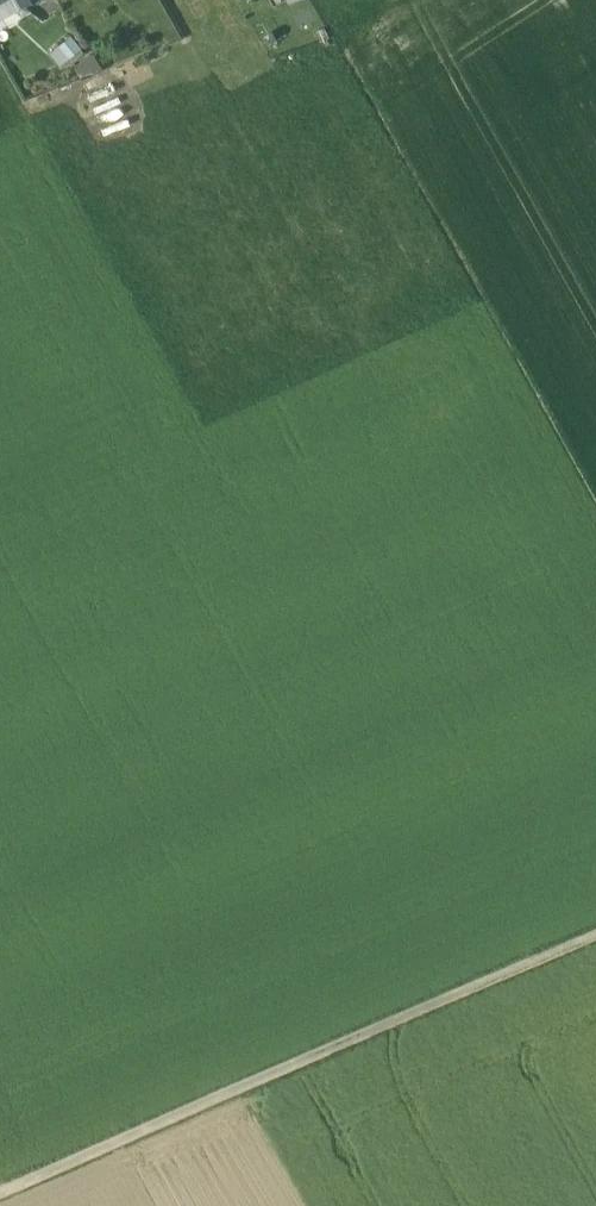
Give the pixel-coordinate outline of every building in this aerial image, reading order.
[(67,33),(46,49),(56,61),(77,45),(67,33)]
